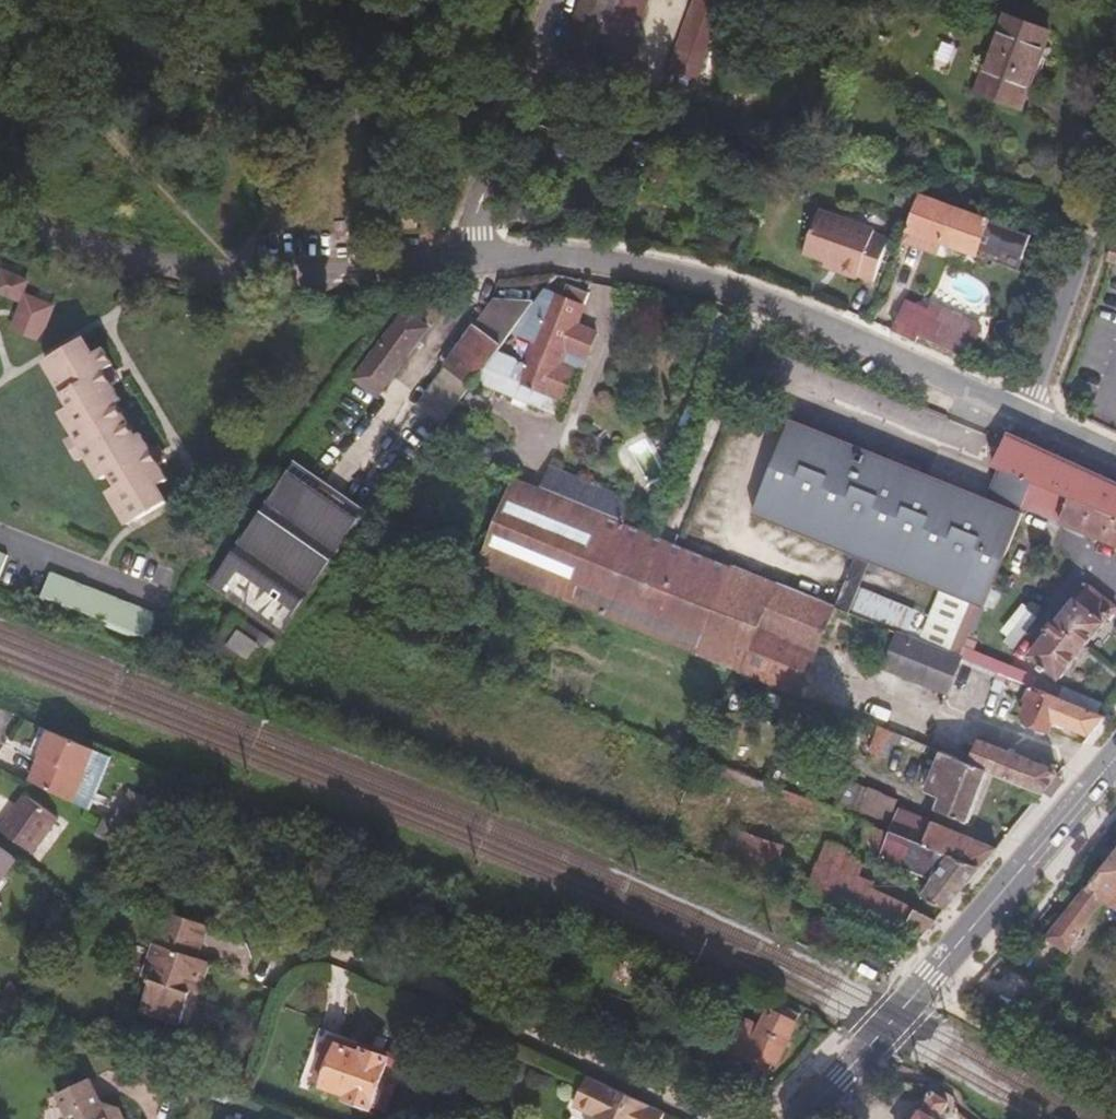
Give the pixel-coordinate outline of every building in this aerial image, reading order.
[(566,56),(602,67),(631,72),(657,0),(587,0),(566,56)] [(673,80),(699,92),(733,9),(736,0),(704,0),(673,80)] [(1026,115),(1053,39),(1012,23),(985,99),(1026,115)] [(780,100),(788,102),(795,83),(787,80),(780,100)] [(540,213),(569,142),(550,134),(520,207),(540,213)] [(1034,246),(924,207),(912,241),(916,242),(947,253),(1023,279),(1034,246)] [(808,264),(830,272),(845,277),(843,286),(858,292),(860,287),(876,294),(893,250),(876,243),(877,240),(823,221),(808,264)] [(947,253),(916,242),(911,254),(943,266),(947,253)] [(845,277),(830,272),(827,280),(843,286),(845,277)] [(562,298),(545,288),(538,298),(476,384),(542,411),(548,396),(563,402),(569,405),(582,373),(562,365),(567,351),(587,360),(598,334),(578,326),(591,294),(569,285),(562,298)] [(27,296),(21,311),(25,313),(30,297),(27,296)] [(45,319),(50,304),(30,297),(25,313),(21,311),(15,329),(43,338),(48,321),(45,319)] [(476,384),(538,298),(495,302),(366,479),(385,492),(378,502),(386,509),(435,443),(476,384)] [(50,304),(45,319),(48,321),(54,305),(50,304)] [(920,334),(927,320),(908,312),(900,327),(920,334)] [(893,342),(915,351),(917,346),(966,365),(980,333),(931,313),(927,320),(920,334),(900,327),(893,342)] [(382,405),(430,339),(408,324),(361,389),(382,405)] [(114,363),(105,346),(95,351),(85,334),(54,350),(63,366),(54,372),(69,402),(61,408),(74,432),(67,438),(78,457),(85,453),(99,477),(108,473),(115,486),(107,491),(116,508),(126,502),(137,520),(166,504),(158,488),(166,482),(157,465),(166,460),(159,445),(149,451),(140,435),(137,437),(117,400),(120,398),(111,382),(120,378),(112,365),(114,363)] [(548,396),(542,411),(557,417),(563,402),(548,396)] [(1018,511),(1023,500),(1033,478),(1012,469),(997,502),(988,498),(796,417),(756,510),(863,555),(878,562),(974,602),(953,654),(961,657),(964,645),(981,605),(986,607),(1026,514),(1018,511)] [(1009,443),(1115,489),(1115,479),(1013,435),(1009,443)] [(496,463),(501,451),(477,442),(472,453),(496,463)] [(1000,464),(1002,465),(1012,469),(1033,478),(1077,497),(1115,514),(1115,489),(1009,443),(1000,464)] [(253,673),(369,512),(299,463),(206,594),(230,610),(238,600),(243,603),(213,644),(253,673)] [(1012,469),(1002,465),(988,498),(997,502),(1012,469)] [(552,466),(543,486),(627,520),(635,500),(552,466)] [(1023,500),(1069,518),(1077,497),(1033,478),(1023,500)] [(836,605),(748,569),(747,571),(518,479),(483,564),(705,650),(703,654),(800,693),(836,605)] [(1077,497),(1069,518),(1115,537),(1115,514),(1077,497)] [(878,562),(863,555),(842,607),(854,612),(878,562)] [(0,559),(0,591),(12,564),(0,559)] [(53,620),(68,586),(57,582),(42,616),(53,620)] [(67,626),(82,592),(68,586),(53,620),(67,626)] [(80,632),(94,597),(82,592),(67,626),(80,632)] [(1115,623),(1115,610),(1095,593),(1074,620),(1071,619),(1067,624),(1069,626),(1063,634),(1059,631),(1053,638),(1056,642),(1037,665),(1063,687),(1115,623)] [(93,637),(108,603),(94,597),(80,632),(93,637)] [(108,642),(122,609),(108,603),(93,637),(108,642)] [(121,648),(134,614),(122,609),(108,642),(121,648)] [(1019,651),(1044,616),(1036,610),(1010,646),(1019,651)] [(134,653),(148,619),(134,614),(121,648),(134,653)] [(162,624),(148,619),(134,653),(147,658),(162,624)] [(947,698),(961,657),(953,654),(901,634),(887,674),(947,698)] [(1037,677),(964,645),(961,657),(1032,685),(1034,686),(1037,677)] [(1034,686),(1048,691),(1051,683),(1037,677),(1034,686)] [(1089,735),(1108,713),(1048,691),(1034,686),(1032,685),(1025,700),(1031,703),(1024,718),(1047,728),(1051,719),(1089,735)] [(934,756),(894,741),(890,749),(931,764),(934,756)] [(995,775),(1046,796),(1052,789),(1062,776),(1065,773),(985,742),(979,758),(961,751),(956,759),(995,775)] [(95,777),(101,761),(61,745),(40,793),(69,809),(76,798),(87,774),(95,777)] [(974,826),(995,775),(956,759),(947,756),(939,773),(932,772),(929,784),(935,785),(931,795),(947,802),(942,813),(974,826)] [(827,802),(727,764),(722,777),(822,815),(827,802)] [(1062,776),(1052,789),(1058,794),(1069,781),(1062,776)] [(863,819),(873,823),(890,830),(900,804),(873,793),(863,819)] [(69,809),(76,812),(81,800),(76,798),(69,809)] [(31,804),(5,839),(38,863),(64,827),(31,804)] [(897,833),(914,839),(922,817),(924,812),(907,805),(897,833)] [(914,839),(929,845),(938,823),(922,817),(914,839)] [(922,898),(948,910),(984,868),(929,845),(914,839),(897,833),(890,830),(873,823),(861,850),(878,855),(878,858),(930,879),(922,898)] [(929,845),(984,868),(1001,847),(938,823),(929,845)] [(105,827),(98,840),(125,855),(132,842),(106,828),(105,827)] [(735,869),(767,882),(782,843),(750,831),(735,869)] [(794,894),(920,942),(940,920),(904,906),(900,914),(872,903),(877,889),(860,882),(864,870),(850,852),(829,844),(819,866),(813,864),(810,870),(816,874),(814,877),(805,874),(794,894)] [(27,872),(0,852),(0,908),(27,872)] [(1115,862),(1051,944),(1061,954),(1057,958),(1063,964),(1105,906),(1115,913),(1115,863),(1115,862)] [(176,1032),(184,1014),(185,1010),(180,1007),(184,1001),(192,1004),(203,969),(195,966),(207,936),(168,921),(142,984),(150,988),(138,1018),(176,1032)] [(185,1010),(184,1014),(191,1017),(209,972),(203,969),(192,1004),(184,1001),(180,1007),(185,1010)] [(3,1006),(11,994),(0,986),(0,1004),(3,1006)] [(6,1008),(16,1016),(26,1004),(14,996),(6,1008)] [(752,1027),(743,1048),(758,1055),(753,1067),(773,1076),(778,1066),(782,1068),(806,1018),(780,1006),(767,1033),(752,1027)] [(315,1092),(328,1053),(330,1048),(362,1061),(362,1065),(338,1057),(324,1096),(350,1106),(348,1110),(370,1118),(373,1118),(374,1116),(382,1118),(387,1118),(397,1094),(384,1089),(390,1070),(364,1060),(366,1054),(323,1037),(303,1088),(315,1092)] [(330,1048),(328,1053),(338,1057),(362,1065),(362,1061),(330,1048)] [(758,1055),(743,1048),(736,1059),(753,1067),(758,1055)] [(640,1060),(660,1069),(664,1060),(644,1051),(640,1060)] [(328,1053),(315,1092),(324,1096),(338,1057),(328,1053)] [(658,1072),(660,1069),(640,1060),(638,1063),(658,1072)] [(589,1086),(576,1116),(582,1118),(662,1118),(589,1086)] [(100,1091),(64,1104),(69,1118),(114,1118),(107,1112),(100,1091)] [(953,1109),(936,1098),(935,1101),(928,1099),(916,1118),(946,1118),(953,1109)]
